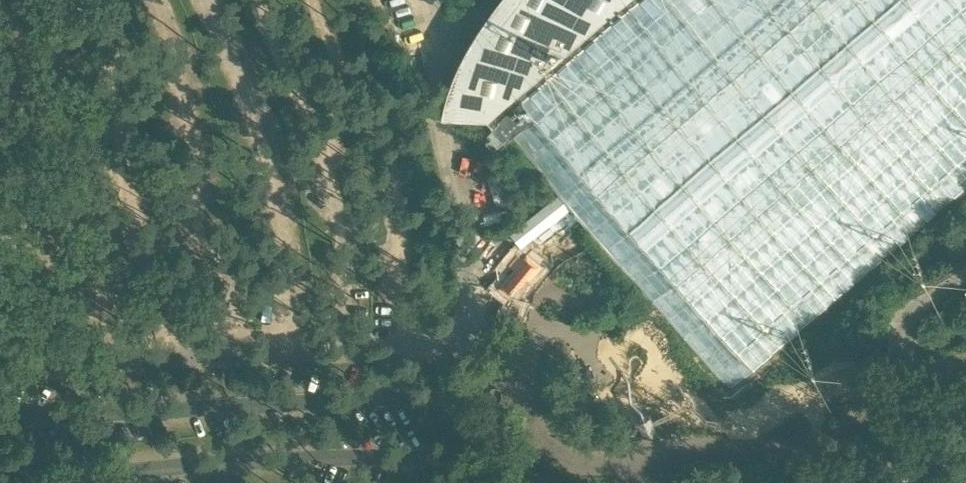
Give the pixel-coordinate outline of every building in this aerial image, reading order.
[(641,284),(669,316),(698,353),(729,389),(959,191),(965,185),(965,0),(497,0),(484,17),(455,64),(438,106),(496,115),(543,171),(565,195),(575,207),(605,244),(631,273),(641,284)] [(925,253),(906,269),(914,278),(933,262),(925,253)] [(541,267),(527,255),(523,260),(516,255),(508,265),(511,267),(497,286),(511,297),(526,277),(530,281),(541,267)]
